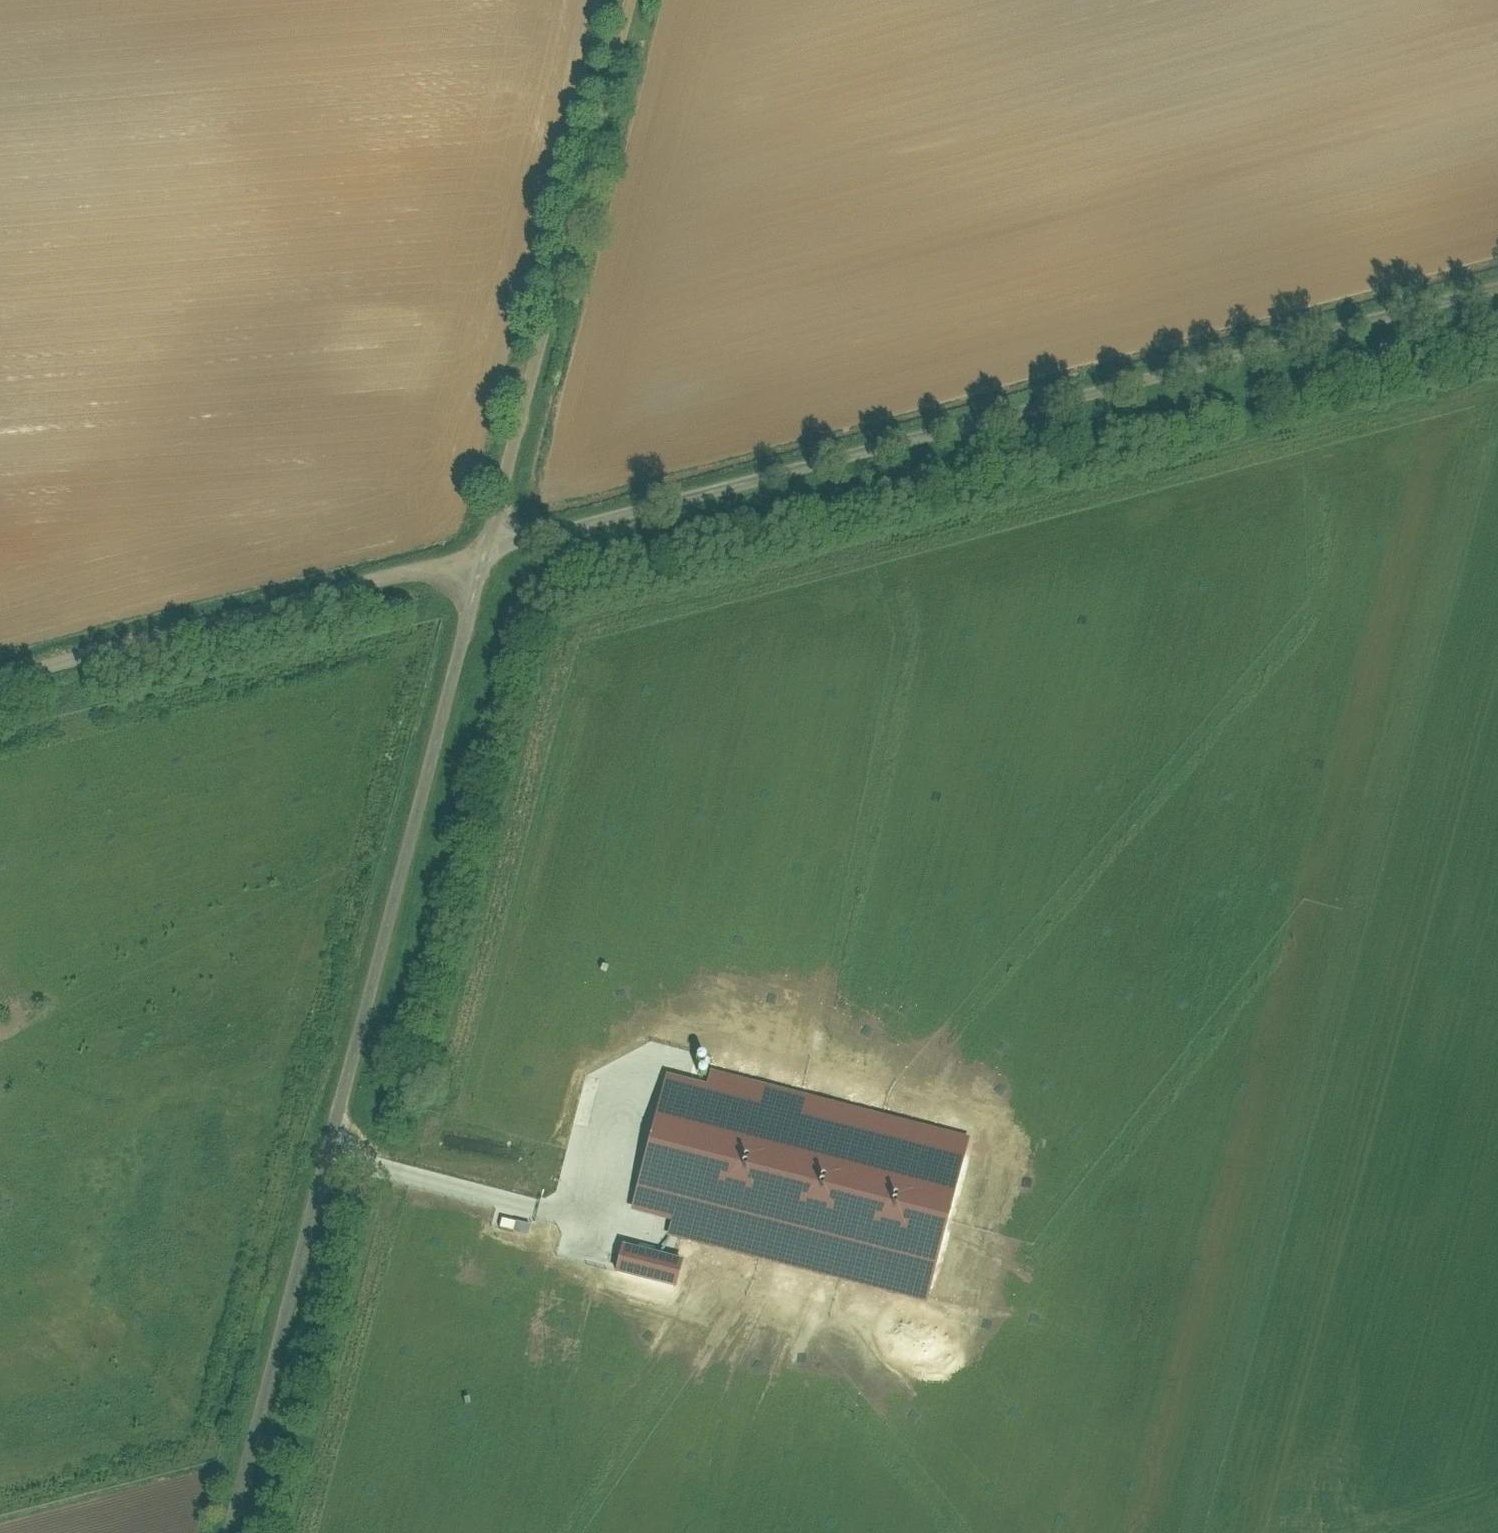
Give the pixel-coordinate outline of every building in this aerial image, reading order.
[(667,1237),(929,1300),(965,1150),(709,1088),(707,1098),(690,1095),(679,1142),(654,1136),(635,1212),(671,1221),(667,1237)] [(511,1219),(508,1227),(531,1236),(534,1228),(511,1219)] [(620,1276),(675,1288),(680,1267),(625,1255),(620,1276)]
